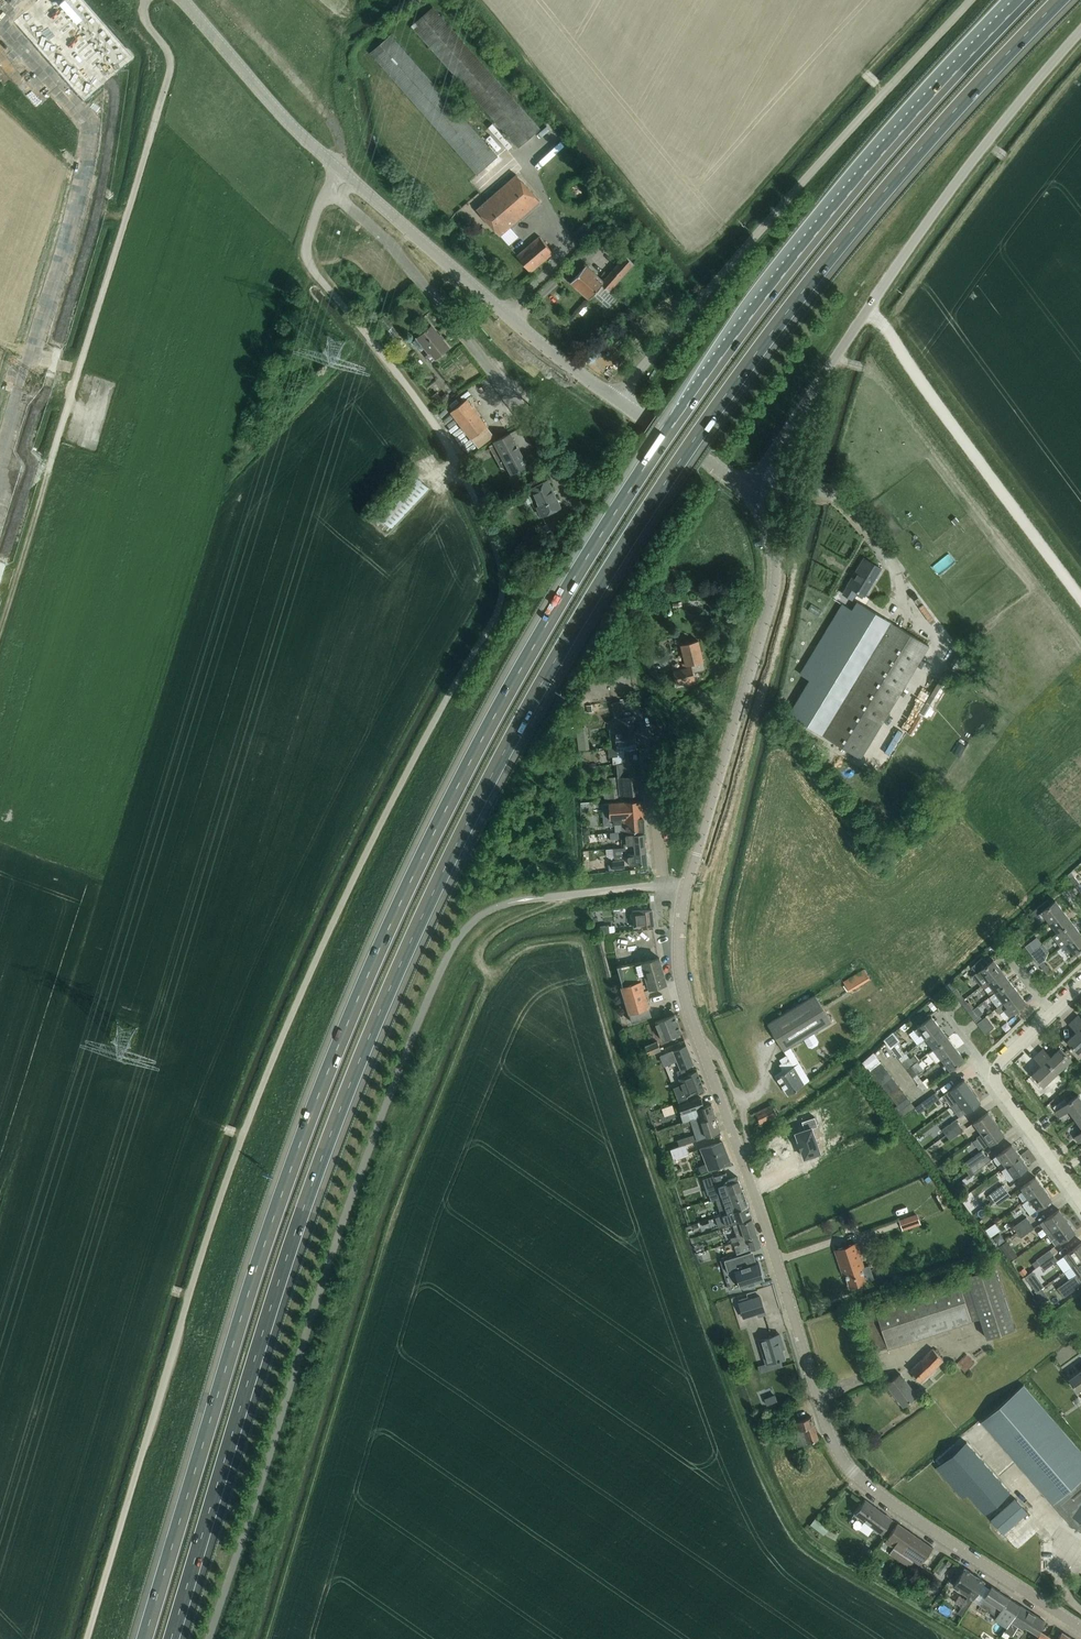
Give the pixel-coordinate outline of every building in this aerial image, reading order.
[(519,147),(540,128),(433,7),(412,25),(519,147)] [(477,174),(497,156),(390,34),(370,52),(477,174)] [(500,235),(508,228),(539,200),(516,174),(476,209),(500,235)] [(884,207),(883,206),(887,201),(884,198),(872,212),(876,216),(884,207)] [(604,240),(617,227),(610,220),(597,233),(604,240)] [(530,272),(539,265),(554,253),(540,236),(517,255),(530,272)] [(609,291),(634,263),(624,255),(606,277),(607,278),(604,281),(585,264),(578,274),(570,282),(589,299),(602,284),(609,291)] [(641,283),(646,278),(641,273),(637,277),(641,283)] [(449,347),(432,325),(413,340),(420,349),(425,345),(430,351),(425,356),(430,362),(449,347)] [(66,364),(68,355),(61,354),(59,362),(66,364)] [(57,368),(55,374),(66,377),(68,371),(57,368)] [(441,403),(446,399),(436,385),(431,389),(441,403)] [(467,399),(451,410),(471,438),(487,426),(467,399)] [(511,474),(528,465),(510,432),(494,441),(495,442),(490,445),(503,470),(508,467),(511,474)] [(373,510),(368,515),(386,533),(392,527),(392,528),(422,496),(429,488),(424,483),(412,471),(374,511),(373,510)] [(547,480),(531,488),(538,504),(535,505),(540,516),(543,515),(560,507),(547,480)] [(549,539),(563,532),(562,529),(563,529),(558,518),(540,526),(545,537),(547,537),(549,539)] [(864,595),(881,568),(864,557),(847,585),(848,585),(843,593),(852,599),(857,591),(864,595)] [(929,645),(867,607),(857,601),(852,609),(842,603),(800,673),(810,679),(789,713),(861,757),(929,645)] [(677,684),(694,679),(693,672),(705,668),(698,640),(681,644),(687,667),(673,670),(677,684)] [(957,673),(965,660),(958,656),(951,669),(957,673)] [(617,746),(636,743),(634,727),(632,714),(615,717),(617,729),(614,730),(617,745),(617,746)] [(580,749),(591,748),(590,734),(579,734),(580,749)] [(618,755),(614,756),(614,763),(638,761),(636,743),(617,746),(618,755)] [(641,793),(638,761),(614,763),(614,770),(617,770),(618,776),(620,795),(641,793)] [(604,798),(616,797),(618,797),(615,777),(609,777),(610,788),(603,789),(604,798)] [(644,830),(642,800),(631,801),(607,803),(602,803),(603,826),(623,824),(623,831),(644,830)] [(610,839),(619,838),(618,831),(609,832),(610,839)] [(646,846),(644,832),(625,834),(626,843),(623,843),(624,846),(625,846),(625,845),(635,844),(636,847),(646,846)] [(617,847),(614,848),(614,856),(628,855),(629,865),(647,863),(646,846),(636,847),(635,844),(625,845),(625,846),(624,846),(622,847),(617,847)] [(613,869),(624,867),(623,860),(612,861),(613,869)] [(1075,886),(1079,883),(1073,875),(1070,878),(1075,886)] [(1049,921),(1063,911),(1055,900),(1049,904),(1046,900),(1031,911),(1035,916),(1038,913),(1043,919),(1046,917),(1049,921)] [(632,911),(633,922),(634,928),(654,926),(652,909),(632,911)] [(1057,932),(1071,921),(1063,911),(1049,921),(1057,932)] [(1061,946),(1065,943),(1079,932),(1071,921),(1057,932),(1053,936),(1061,946)] [(1020,939),(1023,936),(1018,928),(1014,931),(1020,939)] [(1080,948),(1080,934),(1079,932),(1065,943),(1069,947),(1066,949),(1071,956),(1080,948)] [(1030,953),(1034,950),(1029,943),(1025,946),(1030,953)] [(1034,950),(1030,953),(1036,960),(1038,963),(1043,960),(1045,958),(1037,948),(1034,950)] [(643,962),(642,961),(618,965),(618,967),(623,986),(622,986),(631,1022),(641,1019),(651,1016),(649,1007),(644,989),(665,983),(666,982),(665,977),(659,957),(648,960),(643,962)] [(987,963),(982,957),(971,966),(976,972),(972,975),(981,986),(987,981),(1001,970),(993,959),(987,963)] [(1045,963),(1041,966),(1041,967),(1047,974),(1050,971),(1045,963)] [(849,991),(870,978),(863,968),(843,981),(849,991)] [(996,992),(1010,981),(1001,970),(987,981),(996,992)] [(998,1006),(1018,991),(1010,981),(996,992),(990,996),(998,1006)] [(957,998),(961,995),(956,988),(952,991),(957,998)] [(1009,1015),(1026,1002),(1018,991),(998,1006),(996,1008),(999,1012),(1004,1009),(1009,1015)] [(783,1050),(793,1044),(831,1021),(815,994),(767,1023),(783,1050)] [(969,1013),(973,1010),(966,1002),(963,1005),(969,1013)] [(974,1019),(978,1016),(973,1010),(969,1013),(974,1019)] [(662,1040),(671,1036),(682,1032),(674,1014),(655,1021),(662,1040)] [(926,1037),(940,1027),(931,1016),(922,1022),(915,1029),(919,1034),(922,1032),(926,1037)] [(988,1021),(984,1016),(976,1022),(985,1033),(988,1030),(994,1025),(990,1020),(988,1021)] [(917,1045),(906,1032),(910,1029),(903,1019),(892,1028),(910,1051),(917,1045)] [(1080,1049),(1080,1027),(1073,1019),(1069,1023),(1076,1031),(1067,1040),(1078,1052),(1080,1049)] [(934,1048),(948,1037),(940,1027),(926,1037),(934,1048)] [(942,1059),(956,1048),(948,1037),(934,1048),(929,1053),(936,1062),(941,1058),(942,1059)] [(649,1054),(661,1048),(658,1040),(645,1045),(649,1054)] [(897,1048),(894,1044),(890,1047),(896,1055),(899,1058),(903,1055),(902,1055),(904,1053),(899,1046),(897,1048)] [(687,1074),(684,1068),(693,1064),(686,1045),(673,1050),(681,1068),(677,1070),(679,1077),(682,1083),(673,1086),(679,1100),(688,1097),(687,1095),(693,1092),(704,1088),(697,1070),(687,1074)] [(1071,1059),(1067,1055),(1060,1047),(1050,1056),(1043,1048),(1038,1052),(1057,1072),(1071,1059)] [(947,1072),(964,1058),(956,1048),(942,1059),(945,1063),(942,1065),(947,1072)] [(1043,1085),(1052,1077),(1057,1072),(1038,1052),(1034,1057),(1041,1064),(1032,1073),(1043,1085)] [(787,1094),(797,1088),(803,1084),(786,1055),(780,1059),(782,1063),(780,1064),(782,1068),(782,1070),(775,1074),(787,1094)] [(905,1059),(905,1058),(903,1055),(899,1058),(907,1069),(911,1066),(910,1065),(913,1062),(917,1059),(914,1055),(910,1058),(909,1056),(905,1059)] [(870,1069),(880,1062),(876,1056),(866,1064),(870,1069)] [(874,1074),(884,1066),(880,1062),(870,1069),(874,1074)] [(888,1071),(884,1066),(874,1074),(878,1079),(888,1071)] [(915,1079),(919,1076),(911,1066),(907,1069),(915,1079)] [(881,1084),(892,1076),(888,1071),(878,1079),(881,1084)] [(885,1089),(896,1081),(892,1076),(881,1084),(885,1089)] [(923,1090),(927,1087),(919,1076),(915,1079),(923,1090)] [(950,1089),(943,1094),(951,1106),(958,1101),(972,1091),(964,1079),(950,1089)] [(899,1086),(896,1081),(885,1089),(889,1094),(899,1086)] [(893,1099),(903,1091),(899,1086),(889,1094),(893,1099)] [(897,1104),(907,1096),(903,1091),(893,1099),(897,1104)] [(958,1101),(951,1106),(959,1117),(966,1111),(971,1108),(980,1101),(972,1091),(958,1101)] [(935,1092),(922,1102),(926,1107),(933,1102),(939,1097),(935,1092)] [(1078,1094),(1067,1102),(1064,1098),(1053,1107),(1059,1116),(1068,1109),(1077,1120),(1080,1117),(1080,1099),(1078,1094)] [(901,1109),(911,1101),(907,1096),(897,1104),(901,1109)] [(704,1106),(701,1097),(691,1100),(678,1104),(681,1112),(687,1110),(690,1119),(700,1115),(701,1120),(715,1115),(711,1103),(704,1106)] [(905,1114),(906,1113),(915,1106),(911,1101),(901,1109),(905,1114)] [(976,1137),(996,1123),(988,1111),(973,1122),(981,1133),(976,1137)] [(820,1120),(817,1112),(805,1117),(808,1125),(797,1130),(800,1138),(799,1139),(802,1146),(803,1146),(806,1155),(820,1149),(811,1124),(820,1120)] [(700,1115),(690,1119),(691,1124),(694,1133),(696,1139),(720,1131),(715,1115),(701,1120),(700,1115)] [(946,1135),(959,1125),(955,1119),(942,1129),(946,1135)] [(989,1144),(995,1140),(1004,1133),(996,1123),(976,1137),(984,1147),(988,1144),(989,1144)] [(950,1140),(963,1130),(959,1125),(946,1135),(950,1140)] [(686,1136),(677,1139),(679,1145),(680,1145),(686,1143),(688,1142),(686,1136)] [(702,1174),(711,1171),(710,1169),(730,1161),(722,1141),(701,1149),(707,1164),(699,1167),(702,1174)] [(689,1152),(686,1143),(680,1145),(679,1145),(671,1148),(673,1157),(689,1152)] [(1001,1169),(1020,1155),(1011,1144),(992,1158),(1001,1169)] [(982,1149),(979,1152),(979,1151),(965,1161),(970,1167),(983,1157),(986,1154),(982,1149)] [(974,1174),(981,1169),(981,1166),(991,1159),(987,1154),(986,1154),(983,1157),(970,1167),(974,1174)] [(1008,1180),(1009,1179),(1027,1166),(1020,1155),(1001,1169),(1008,1180)] [(720,1190),(709,1194),(711,1200),(715,1198),(716,1198),(717,1199),(722,1197),(722,1195),(741,1189),(738,1179),(737,1176),(728,1179),(726,1172),(715,1176),(717,1183),(718,1183),(719,1186),(718,1186),(720,1190)] [(1024,1202),(1043,1188),(1035,1176),(1020,1187),(1023,1191),(1019,1194),(1019,1195),(1024,1202)] [(993,1199),(1007,1190),(1002,1184),(989,1194),(993,1199)] [(1036,1209),(1042,1205),(1051,1198),(1043,1188),(1024,1202),(1022,1203),(1030,1213),(1036,1208),(1036,1209)] [(722,1197),(717,1199),(719,1206),(725,1204),(728,1213),(748,1206),(748,1205),(747,1205),(741,1189),(722,1195),(722,1197)] [(997,1205),(1010,1195),(1007,1190),(993,1199),(997,1205)] [(726,1224),(741,1219),(751,1216),(748,1206),(728,1213),(722,1215),(716,1217),(719,1226),(726,1224)] [(1048,1234),(1067,1220),(1059,1209),(1050,1215),(1040,1223),(1048,1234)] [(1002,1223),(1010,1218),(1005,1210),(997,1215),(1002,1223)] [(911,1215),(899,1219),(902,1228),(903,1230),(921,1224),(920,1221),(917,1213),(911,1215)] [(1017,1232),(1030,1222),(1026,1217),(1013,1226),(1017,1232)] [(738,1239),(739,1239),(756,1233),(752,1218),(733,1224),(737,1235),(730,1238),(731,1242),(738,1239)] [(1056,1245),(1061,1241),(1066,1237),(1075,1231),(1067,1220),(1048,1234),(1056,1245)] [(1021,1237),(1034,1227),(1030,1222),(1017,1232),(1021,1237)] [(737,1253),(760,1245),(756,1233),(739,1239),(740,1244),(735,1246),(737,1253)] [(1080,1260),(1080,1242),(1068,1252),(1063,1255),(1071,1267),(1080,1260)] [(866,1281),(862,1267),(854,1243),(835,1249),(843,1273),(845,1273),(849,1287),(860,1283),(866,1281)] [(1010,1260),(1017,1254),(1011,1247),(1004,1252),(1010,1260)] [(1041,1265),(1054,1255),(1050,1249),(1036,1259),(1041,1265)] [(751,1251),(724,1259),(728,1271),(735,1269),(740,1286),(764,1279),(758,1261),(754,1263),(751,1251)] [(1044,1270),(1058,1260),(1054,1255),(1041,1265),(1044,1270)] [(1057,1287),(1064,1296),(1080,1284),(1080,1280),(1079,1277),(1080,1276),(1080,1260),(1071,1267),(1064,1272),(1069,1279),(1057,1287)] [(1014,1328),(994,1265),(957,1277),(874,1305),(874,1306),(862,1310),(875,1350),(887,1346),(888,1347),(980,1316),(987,1337),(1014,1328)] [(752,1297),(738,1301),(743,1318),(759,1313),(759,1314),(766,1312),(760,1294),(759,1295),(752,1297)] [(769,1337),(759,1339),(766,1363),(770,1362),(772,1369),(783,1366),(781,1358),(784,1357),(781,1348),(780,1348),(779,1343),(782,1342),(779,1333),(769,1337)] [(921,1380),(943,1359),(933,1348),(910,1370),(921,1380)] [(965,1371),(974,1361),(966,1354),(957,1363),(965,1371)] [(1080,1388),(1080,1370),(1069,1378),(1077,1390),(1080,1388)] [(903,1405),(912,1399),(917,1395),(900,1373),(886,1384),(903,1405)] [(981,1421),(1052,1503),(1053,1502),(1065,1517),(1064,1519),(1080,1531),(1080,1451),(1023,1384),(989,1413),(981,1421)] [(788,1391),(776,1395),(778,1400),(790,1396),(788,1391)] [(797,1445),(808,1442),(819,1438),(811,1416),(790,1423),(797,1445)] [(771,1437),(780,1434),(776,1420),(767,1423),(771,1437)] [(966,1441),(936,1467),(962,1498),(967,1493),(984,1513),(1010,1492),(966,1441)] [(991,1465),(997,1460),(994,1455),(987,1460),(991,1465)] [(881,1532),(885,1527),(892,1518),(865,1499),(855,1513),(881,1532)] [(1016,1500),(993,1522),(1005,1536),(1028,1514),(1016,1500)] [(819,1513),(832,1523),(836,1517),(823,1507),(819,1513)] [(891,1531),(884,1541),(892,1547),(893,1546),(914,1560),(920,1564),(926,1556),(932,1547),(897,1522),(891,1531)] [(942,1556),(947,1550),(942,1547),(945,1542),(941,1539),(937,1545),(941,1548),(938,1553),(942,1556)] [(865,1559),(872,1549),(865,1544),(858,1555),(865,1559)] [(953,1585),(968,1595),(959,1608),(957,1612),(958,1612),(957,1613),(961,1616),(962,1615),(984,1581),(970,1572),(964,1568),(953,1584),(954,1584),(953,1585)] [(1006,1626),(1009,1623),(1020,1605),(991,1586),(985,1596),(979,1604),(996,1615),(994,1618),(1006,1626)] [(1037,1632),(1044,1620),(1020,1605),(1009,1623),(1006,1626),(1005,1630),(1001,1635),(1006,1638),(1010,1633),(1011,1634),(1018,1625),(1022,1628),(1024,1624),(1037,1632)] [(1041,1631),(1035,1638),(1053,1638),(1041,1631)]
